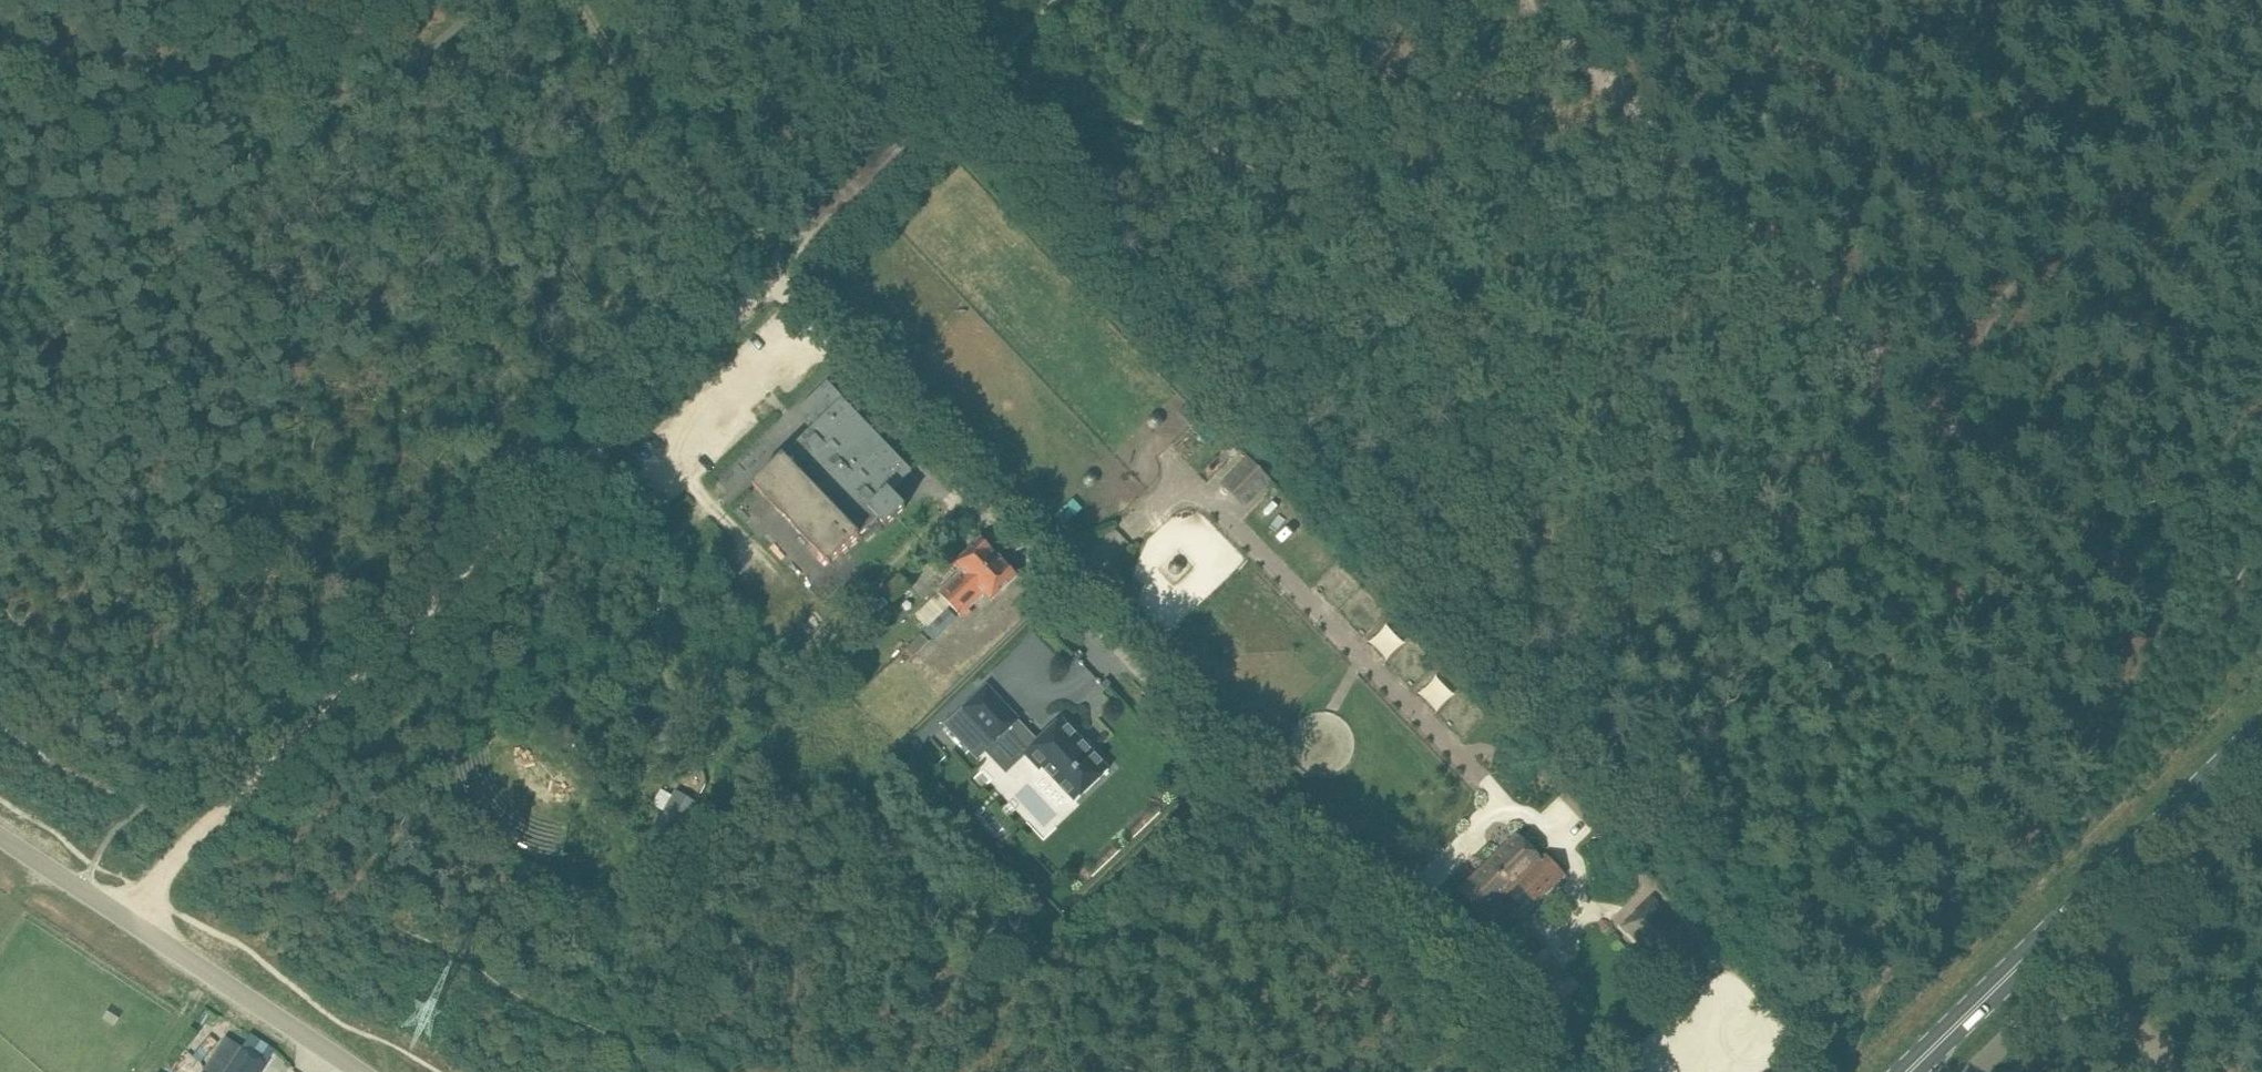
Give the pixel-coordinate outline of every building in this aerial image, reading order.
[(845,400),(828,382),(800,408),(817,425),(754,485),(830,564),(879,518),(886,526),(906,507),(903,504),(905,502),(894,491),(892,493),(891,492),(912,472),(844,401),(845,400)] [(1258,464),(1251,472),(1231,491),(1246,506),(1265,486),(1260,481),(1268,474),(1258,464)] [(1077,498),(1062,510),(1070,520),(1084,508),(1077,498)] [(982,538),(956,563),(963,570),(939,593),(950,604),(1000,556),(982,538)] [(1001,590),(1018,575),(1000,556),(950,604),(954,609),(961,616),(985,593),(992,600),(1001,590)] [(965,707),(997,741),(1019,719),(987,686),(965,707)] [(1044,767),(1076,801),(1109,770),(1061,719),(1026,753),(1041,769),(1044,767)] [(693,810),(673,799),(655,829),(674,841),(693,810)] [(1559,866),(1547,854),(1542,859),(1518,834),(1461,889),(1486,915),(1508,893),(1519,904),(1559,866)] [(1649,909),(1638,919),(1625,932),(1663,972),(1687,949),(1690,953),(1707,936),(1662,889),(1645,906),(1649,909)] [(1521,975),(1552,1006),(1576,983),(1545,952),(1521,975)] [(241,1048),(227,1039),(215,1057),(205,1071),(260,1071),(274,1051),(250,1035),(241,1048)]
